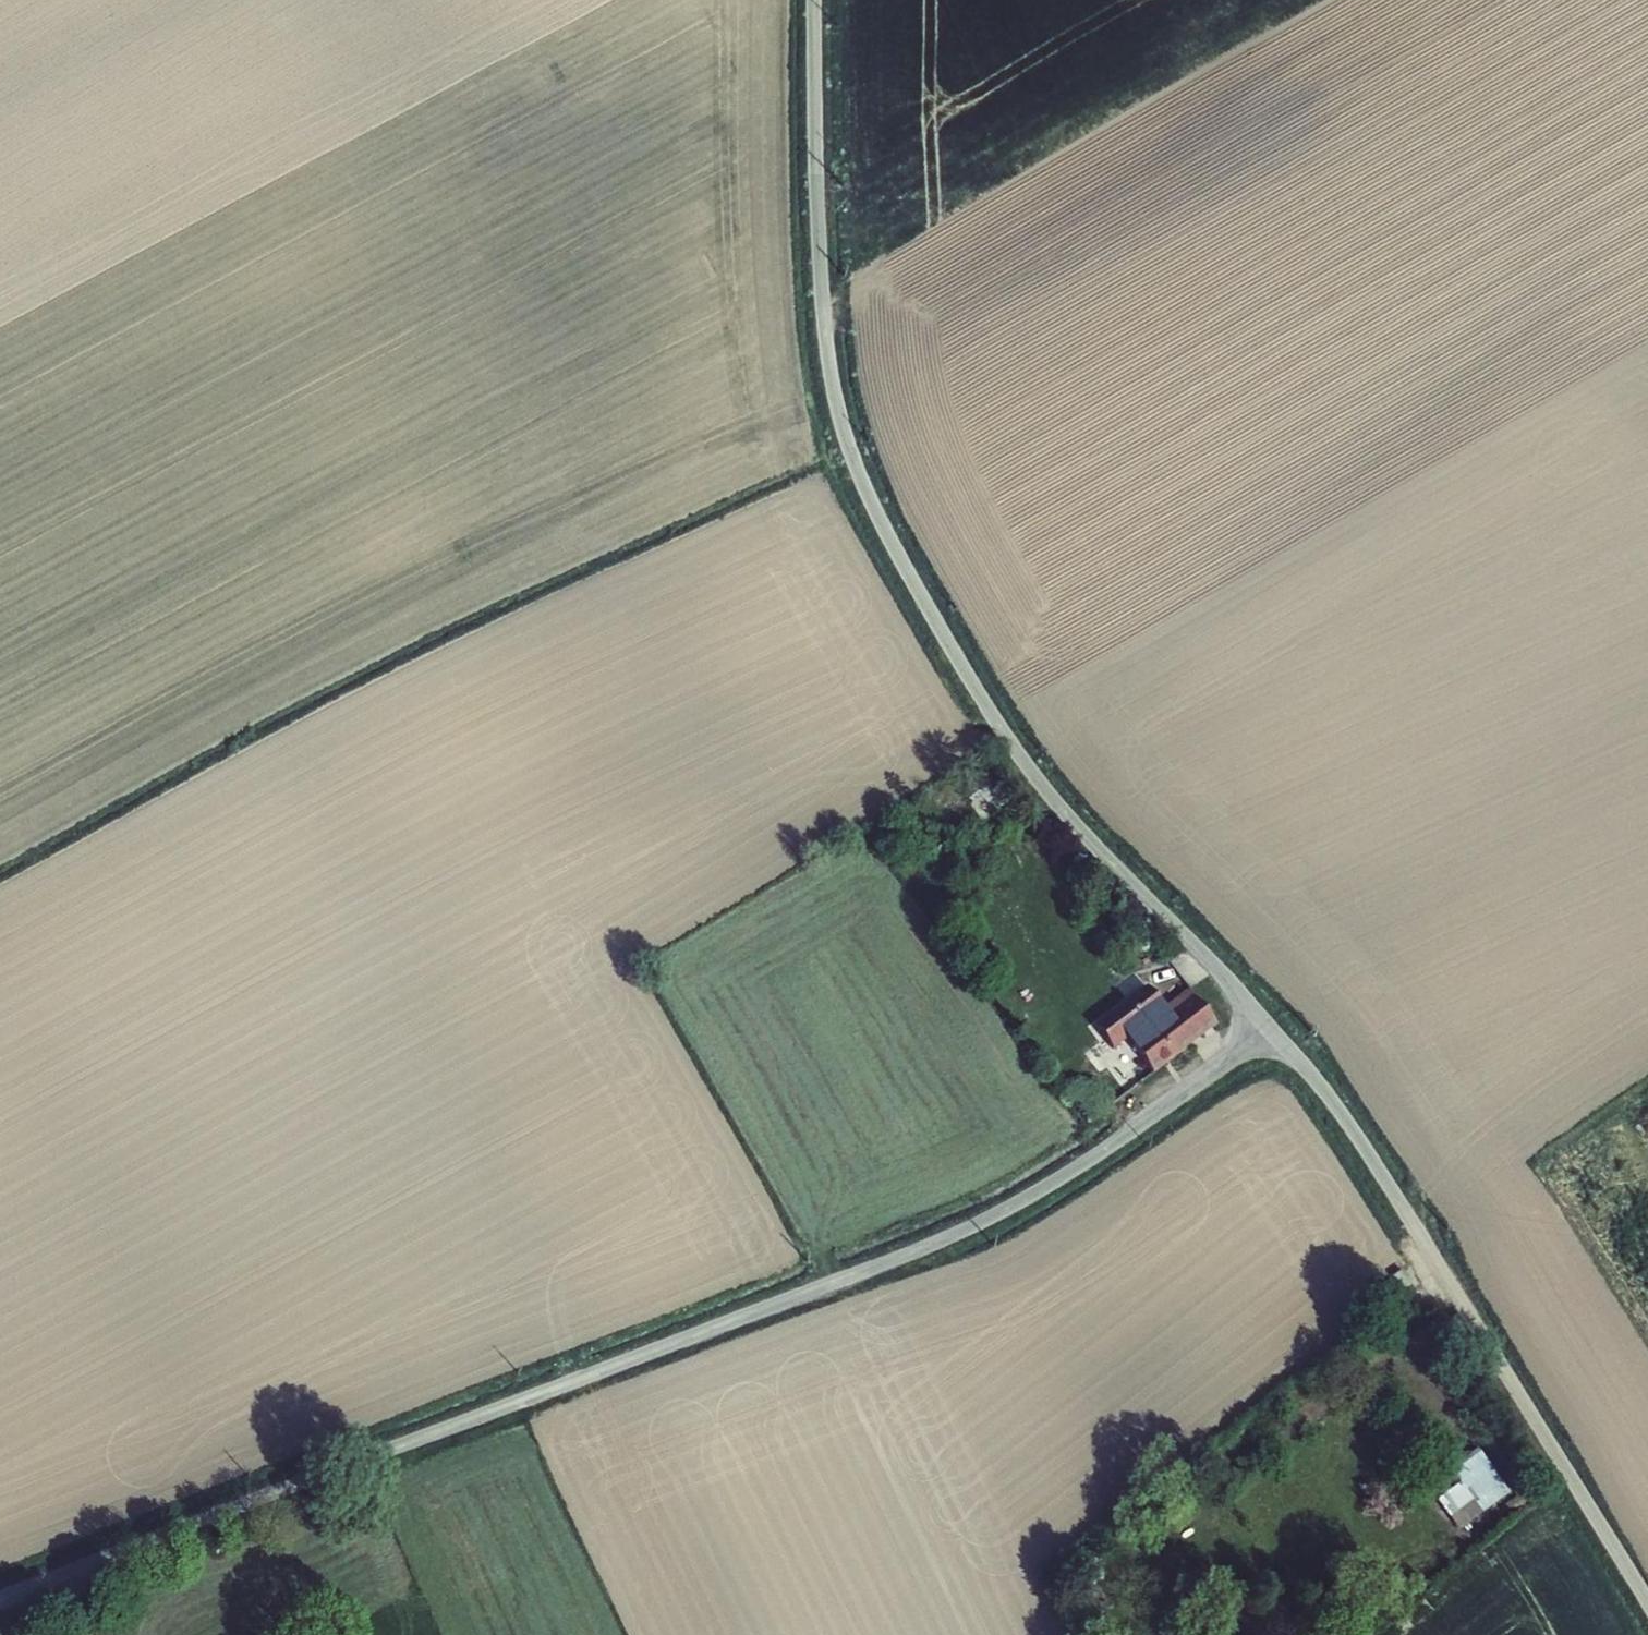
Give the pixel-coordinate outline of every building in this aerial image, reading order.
[(1149,1013),(1155,1022),(1186,999),(1180,991),(1149,1013)] [(1205,1027),(1186,999),(1155,1022),(1141,1032),(1160,1058),(1205,1027)] [(1120,1047),(1137,1034),(1132,1026),(1136,1023),(1119,1000),(1085,1024),(1101,1048),(1114,1038),(1120,1047)] [(1139,1073),(1160,1058),(1141,1032),(1137,1034),(1120,1047),(1139,1073)] [(1404,1278),(1394,1264),(1382,1272),(1393,1287),(1404,1278)] [(1440,1498),(1464,1530),(1509,1496),(1477,1454),(1455,1471),(1463,1481),(1440,1498)]
